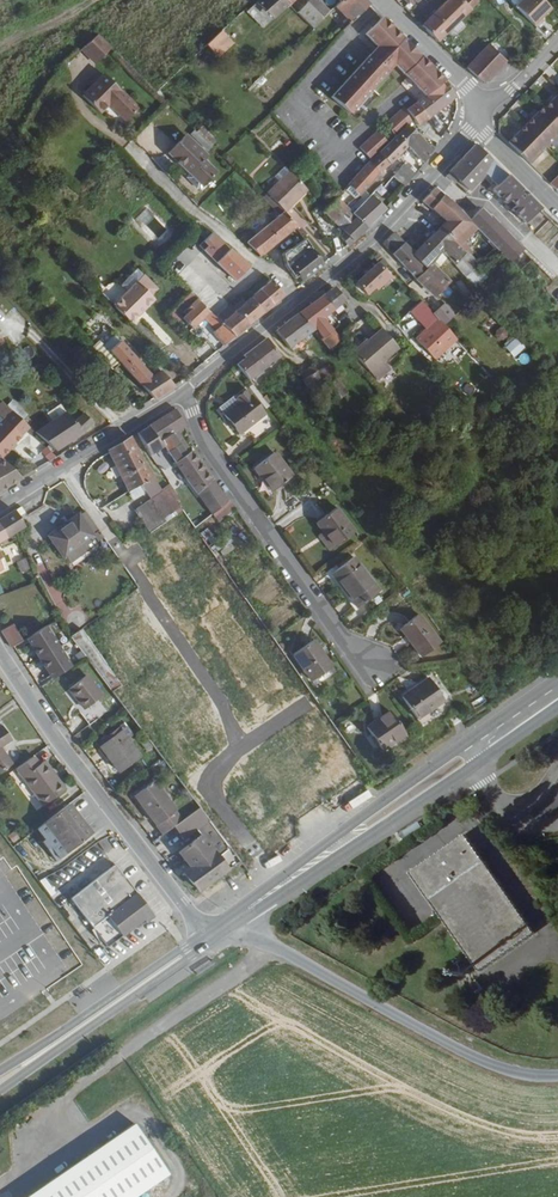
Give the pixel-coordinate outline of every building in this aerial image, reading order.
[(285,0),(262,0),(257,4),(273,21),(289,4),(285,0)] [(313,0),(311,0),(301,9),(296,13),(311,31),(322,22),(307,7),(313,0)] [(315,0),(313,0),(307,7),(322,22),(329,15),(315,0)] [(340,4),(335,9),(352,25),(357,18),(358,19),(369,7),(367,4),(366,4),(362,0),(344,0),(340,4)] [(471,11),(460,1),(459,0),(450,0),(421,28),(428,35),(437,44),(471,11)] [(460,1),(471,11),(478,3),(475,0),(461,0),(460,1)] [(552,7),(546,0),(513,0),(512,1),(533,24),(552,7)] [(399,39),(381,20),(364,36),(376,48),(366,59),(370,64),(399,39)] [(228,29),(207,48),(219,61),(239,41),(228,29)] [(113,50),(99,36),(84,51),(99,66),(113,50)] [(410,50),(399,39),(370,64),(382,78),(392,67),(425,99),(440,88),(438,85),(442,82),(436,76),(410,50)] [(473,77),(482,85),(486,84),(505,64),(504,63),(494,52),(488,46),(466,70),(473,77)] [(499,47),(494,52),(504,63),(509,57),(499,47)] [(279,69),(290,79),(307,62),(297,51),(279,69)] [(370,64),(366,59),(329,98),(347,115),(382,78),(370,64)] [(106,76),(85,96),(102,113),(111,104),(128,121),(140,109),(106,76)] [(454,99),(442,82),(438,85),(440,88),(425,99),(415,106),(426,120),(454,99)] [(529,168),(557,138),(557,99),(544,113),(542,112),(508,146),(529,168)] [(416,128),(426,120),(415,106),(405,114),(416,128)] [(431,154),(432,153),(428,150),(427,152),(407,129),(378,158),(389,168),(408,150),(422,166),(427,159),(431,154)] [(186,137),(170,154),(191,176),(193,174),(206,187),(217,175),(204,162),(207,159),(186,137)] [(485,177),(496,188),(506,178),(476,148),(452,172),(450,175),(469,194),(485,177)] [(379,179),(389,168),(378,158),(369,168),(379,179)] [(358,199),(379,179),(369,168),(349,190),(358,199)] [(405,187),(413,178),(404,168),(395,178),(405,187)] [(288,176),(283,170),(273,181),(278,186),(288,176)] [(278,186),(263,201),(277,215),(281,219),(283,217),(306,195),(288,176),(278,186)] [(499,191),(509,182),(506,178),(496,188),(499,191)] [(431,214),(443,200),(434,191),(420,207),(429,215),(431,214)] [(365,207),(370,202),(365,198),(361,203),(365,207)] [(469,229),(467,227),(462,221),(443,200),(431,214),(434,217),(443,226),(438,232),(439,234),(454,250),(462,242),(459,239),(469,229)] [(353,219),(337,202),(325,216),(345,237),(340,242),(346,250),(351,246),(358,239),(365,233),(353,219)] [(365,233),(382,214),(370,202),(365,207),(353,219),(365,233)] [(552,225),(531,204),(510,227),(531,247),(546,231),(552,225)] [(271,226),(248,247),(261,261),(296,231),(283,217),(281,219),(277,215),(268,222),(271,226)] [(472,233),(509,271),(523,255),(490,223),(488,225),(479,216),(467,227),(469,229),(472,233)] [(552,225),(546,231),(553,238),(555,237),(557,240),(557,232),(552,225)] [(462,242),(472,233),(469,229),(459,239),(462,242)] [(464,261),(454,250),(439,234),(430,243),(442,256),(441,257),(453,271),(464,261)] [(216,236),(203,247),(235,285),(249,272),(236,257),(235,258),(216,236)] [(404,249),(394,239),(383,249),(392,260),(404,249)] [(414,285),(429,270),(441,257),(442,256),(430,243),(414,259),(404,249),(392,260),(414,285)] [(305,244),(293,252),(299,260),(310,252),(305,244)] [(289,268),(298,280),(301,284),(306,281),(314,274),(322,268),(310,252),(299,260),(294,263),(289,268)] [(293,252),(289,255),(294,263),(299,260),(293,252)] [(289,255),(288,254),(282,259),(285,270),(294,283),(298,280),(289,268),(294,263),(289,255)] [(464,284),(477,270),(471,264),(458,277),(464,284)] [(422,293),(433,304),(448,289),(429,270),(414,285),(422,293)] [(374,272),(354,291),(364,303),(372,296),(375,298),(387,286),(374,272)] [(123,291),(131,298),(147,282),(139,275),(123,291)] [(131,298),(117,312),(137,331),(144,323),(141,319),(156,304),(152,300),(158,293),(147,282),(131,298)] [(271,284),(250,302),(262,317),(274,307),(283,298),(271,284)] [(327,300),(323,304),(333,316),(343,308),(333,295),(327,300)] [(421,301),(410,312),(418,320),(429,309),(421,301)] [(230,310),(215,323),(222,330),(234,342),(242,335),(249,328),(255,323),(262,317),(250,302),(245,307),(242,304),(232,313),(230,310)] [(215,323),(199,304),(186,316),(189,320),(186,322),(195,333),(206,323),(216,336),(222,330),(215,323)] [(300,321),(312,335),(315,332),(323,342),(330,336),(322,326),(333,316),(323,304),(317,308),(310,314),(300,321)] [(440,329),(443,332),(451,324),(441,313),(433,322),(437,326),(440,329)] [(286,332),(277,338),(290,354),(312,335),(300,321),(286,332)] [(437,326),(427,336),(430,339),(440,329),(437,326)] [(436,366),(457,347),(443,332),(440,329),(430,339),(427,336),(417,345),(417,347),(436,366)] [(214,338),(225,350),(234,342),(222,330),(216,336),(214,338)] [(516,335),(504,344),(514,357),(526,349),(516,335)] [(323,342),(321,343),(329,354),(336,348),(335,347),(336,345),(330,336),(323,342)] [(370,380),(382,370),(398,355),(380,337),(352,361),(370,380)] [(250,388),(281,363),(267,345),(252,357),(245,363),(246,365),(238,371),(250,388)] [(114,374),(121,367),(111,357),(101,346),(94,353),(114,374)] [(121,367),(156,404),(169,396),(187,385),(174,370),(155,382),(121,347),(111,357),(121,367)] [(317,369),(321,376),(331,370),(327,363),(317,369)] [(389,377),(382,370),(370,380),(377,388),(389,377)] [(303,388),(310,403),(322,395),(312,381),(303,388)] [(334,412),(345,402),(332,386),(322,395),(334,412)] [(265,421),(248,397),(237,405),(240,410),(224,421),(239,441),(265,421)] [(32,431),(34,433),(36,431),(28,423),(30,420),(15,404),(10,409),(14,413),(32,431)] [(221,416),(224,421),(240,410),(237,405),(221,416)] [(1,461),(32,431),(14,413),(0,426),(0,460),(1,461)] [(190,432),(180,415),(151,433),(152,435),(161,449),(164,447),(174,441),(178,438),(190,432)] [(37,436),(57,456),(69,448),(85,437),(76,426),(68,416),(42,433),(37,436)] [(76,426),(85,437),(95,430),(86,418),(76,426)] [(161,449),(152,435),(140,442),(153,463),(168,454),(164,447),(161,449)] [(191,459),(178,438),(174,441),(188,461),(191,459)] [(168,454),(178,468),(188,461),(174,441),(164,447),(168,454)] [(170,529),(178,523),(185,518),(178,507),(181,505),(173,491),(164,496),(147,472),(132,444),(113,455),(133,498),(145,491),(155,507),(170,529)] [(178,468),(200,500),(213,488),(193,458),(191,459),(188,461),(178,468)] [(274,460),(254,475),(260,484),(263,482),(274,499),(293,485),(274,460)] [(22,482),(4,464),(0,467),(0,494),(22,482)] [(200,500),(213,521),(228,508),(213,488),(200,500)] [(152,540),(170,529),(155,507),(139,519),(148,533),(152,540)] [(27,517),(23,511),(17,515),(20,520),(27,517)] [(324,537),(334,552),(353,538),(335,514),(315,529),(321,539),(324,537)] [(16,538),(25,533),(26,532),(16,515),(6,522),(0,525),(0,546),(16,538)] [(78,522),(53,540),(66,560),(92,542),(78,522)] [(328,557),(334,552),(324,537),(321,539),(318,541),(328,557)] [(11,560),(22,556),(17,543),(6,547),(11,560)] [(353,563),(335,576),(342,586),(339,589),(356,613),(378,597),(353,563)] [(288,567),(282,571),(290,583),(295,579),(288,567)] [(25,569),(17,572),(21,582),(29,580),(25,569)] [(154,620),(173,643),(156,619),(154,620)] [(417,622),(398,636),(419,664),(438,650),(417,622)] [(9,650),(25,642),(26,641),(16,624),(0,633),(0,634),(9,650)] [(25,642),(37,663),(57,652),(44,631),(26,641),(25,642)] [(104,693),(113,685),(80,636),(69,643),(71,645),(104,693)] [(312,646),(293,661),(312,687),(330,675),(318,657),(320,656),(312,646)] [(37,663),(50,684),(70,673),(57,652),(37,663)] [(82,681),(65,694),(79,714),(75,718),(84,731),(101,718),(93,705),(96,701),(82,681)] [(431,684),(405,702),(419,723),(445,705),(431,684)] [(392,717),(369,733),(384,755),(407,739),(392,717)] [(108,728),(89,743),(92,746),(92,748),(114,776),(133,761),(108,728)] [(8,749),(0,738),(0,755),(8,749)] [(9,773),(0,760),(0,779),(9,773)] [(30,766),(13,779),(39,816),(62,800),(41,771),(36,774),(30,766)] [(129,801),(159,840),(170,832),(179,826),(149,786),(129,801)] [(65,814),(33,838),(56,868),(87,844),(65,814)] [(234,868),(232,865),(194,815),(179,826),(170,832),(181,847),(194,838),(198,843),(176,860),(187,876),(181,881),(194,898),(234,868)] [(532,936),(464,837),(409,875),(478,973),(532,936)] [(38,881),(48,894),(53,891),(43,877),(38,881)] [(113,879),(69,911),(103,959),(132,937),(134,940),(149,929),(113,879)] [(32,1196),(136,1196),(169,1174),(135,1126),(32,1196)]
